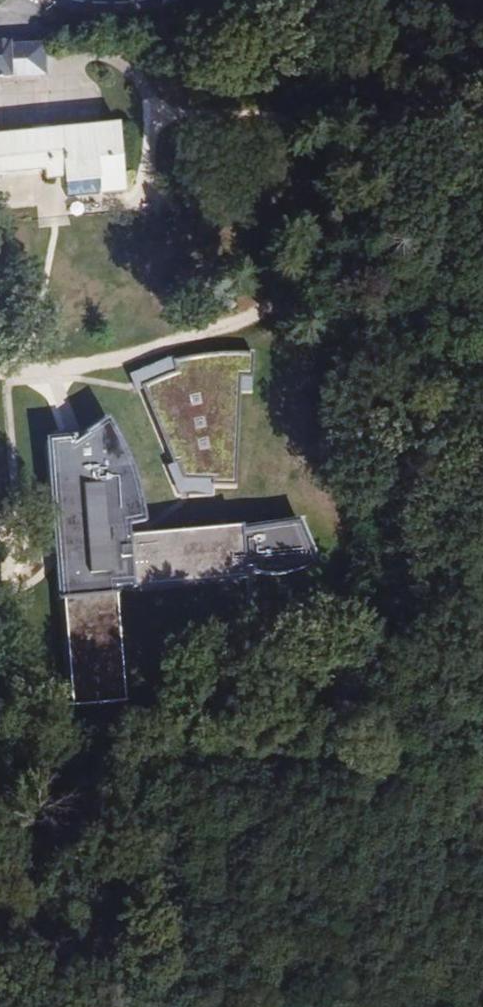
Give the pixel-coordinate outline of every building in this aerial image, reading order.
[(0,44),(0,77),(6,77),(6,75),(38,73),(37,47),(4,49),(5,44),(0,44)] [(42,167),(42,172),(43,180),(61,178),(61,180),(101,176),(103,194),(123,193),(117,125),(0,135),(0,170),(42,167)] [(42,167),(0,170),(0,176),(29,173),(42,172),(42,167)] [(248,385),(248,362),(227,361),(209,361),(192,364),(172,369),(173,378),(140,392),(173,468),(178,466),(184,483),(213,483),(213,490),(234,489),(236,385),(248,385)] [(68,439),(45,441),(53,528),(60,599),(61,599),(72,706),(125,700),(113,586),(243,574),(242,566),(251,565),(251,570),(258,570),(266,571),(273,570),(281,570),(287,570),(295,569),(302,568),(309,567),(316,564),(312,522),(254,527),(253,524),(142,535),(141,523),(159,522),(157,516),(154,504),(149,493),(144,482),(138,471),(132,461),(125,450),(118,440),(110,430),(103,423),(87,434),(88,439),(69,446),(68,439)]
